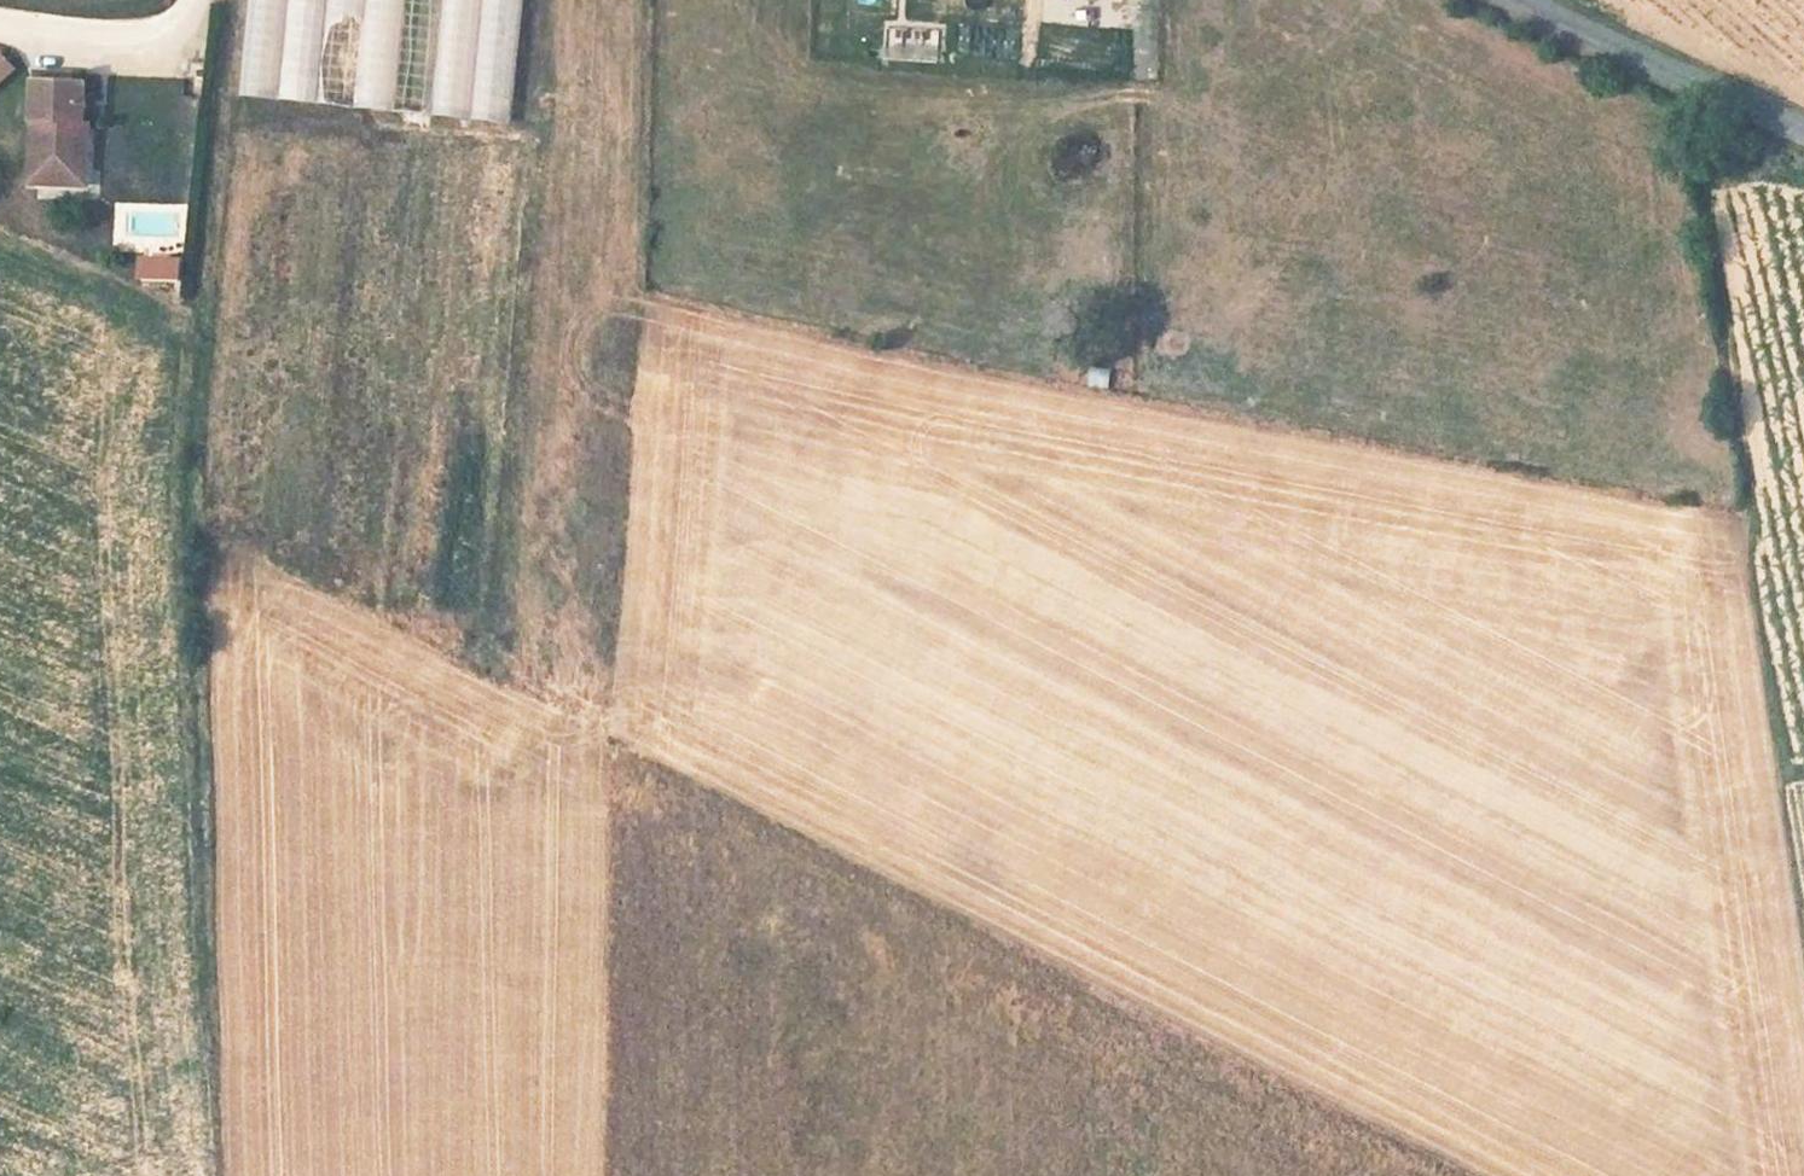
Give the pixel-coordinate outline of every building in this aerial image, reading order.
[(0,57),(0,82),(12,70),(0,57)] [(74,72),(36,70),(29,186),(64,188),(64,174),(84,175),(86,142),(82,142),(85,90),(73,89),(74,72)] [(84,175),(64,174),(64,188),(83,189),(84,175)] [(1124,372),(1090,369),(1088,389),(1123,392),(1124,372)]
